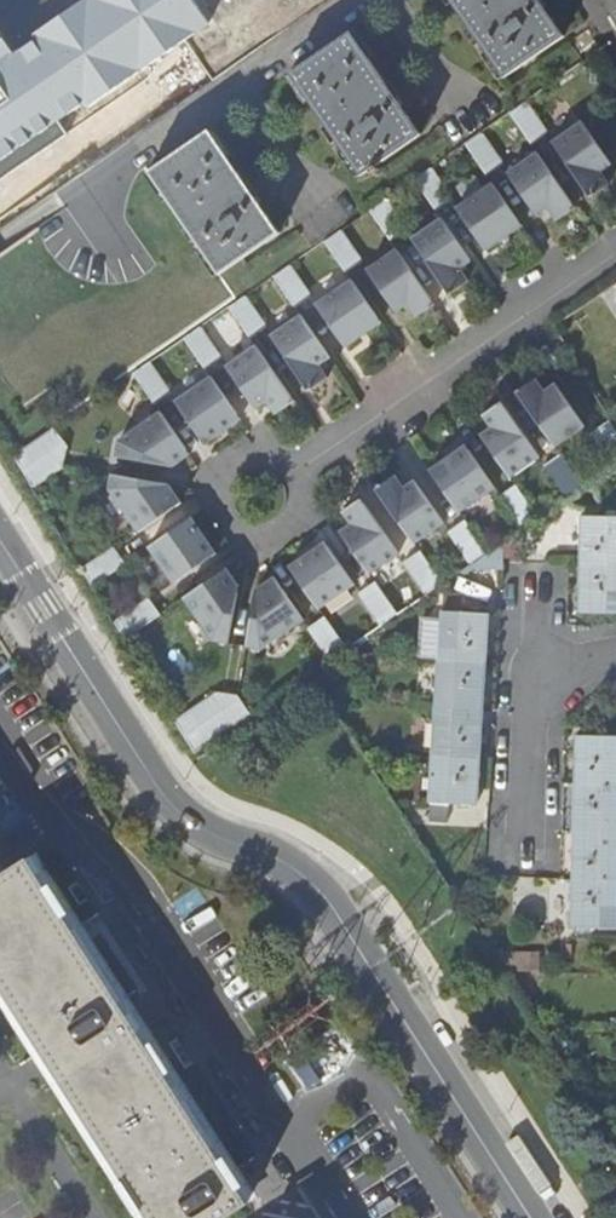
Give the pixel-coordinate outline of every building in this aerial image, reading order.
[(0,25),(0,157),(82,102),(86,109),(209,26),(192,0),(77,0),(27,34),(32,41),(18,51),(0,25)] [(539,0),(449,0),(504,79),(565,37),(539,0)] [(421,136),(351,32),(289,73),(360,177),(421,136)] [(513,112),(535,145),(552,133),(529,101),(513,112)] [(615,163),(587,121),(556,142),(594,197),(613,184),(604,171),(615,163)] [(280,234),(209,130),(148,172),(219,276),(280,234)] [(468,144),(489,175),(506,164),(484,132),(468,144)] [(579,207),(541,152),(510,173),(539,215),(551,207),(560,220),(579,207)] [(417,179),(438,211),(455,199),(433,167),(417,179)] [(524,225),(495,183),(459,207),(488,250),(524,225)] [(371,210),(392,242),(409,230),(387,199),(371,210)] [(444,217),(413,239),(451,294),(470,281),(462,268),(473,260),(444,217)] [(325,241),(346,273),(363,261),(342,230),(341,230),(341,231),(325,241)] [(436,304),(399,249),(368,270),(396,312),(408,304),(418,317),(436,304)] [(274,277),(295,308),(312,296),(291,265),(274,277)] [(382,323),(353,280),(316,305),(345,347),(382,323)] [(229,308),(250,338),(267,327),(246,296),(246,297),(245,297),(244,297),(229,308)] [(331,357),(302,315),(271,336),(308,391),(328,378),(319,364),(331,357)] [(200,328),(183,339),(204,370),(220,359),(200,328)] [(294,401),(256,346),(225,367),(254,409),(266,401),(275,415),(294,401)] [(149,363),(132,374),(153,405),(170,394),(149,363)] [(239,420),(210,377),(174,402),(203,444),(239,420)] [(516,392),(554,448),(584,427),(556,385),(544,393),(535,380),(516,392)] [(479,437),(508,479),(539,458),(501,403),(482,416),(491,429),(479,437)] [(188,454),(159,412),(117,440),(114,456),(170,467),(188,454)] [(610,422),(589,435),(613,469),(615,467),(615,432),(610,422)] [(67,448),(54,428),(11,458),(29,487),(59,467),(67,448)] [(493,490),(464,448),(428,472),(457,514),(493,490)] [(559,456),(543,467),(566,501),(567,501),(583,490),(560,455),(559,456)] [(137,531),(179,503),(166,485),(110,475),(108,489),(137,531)] [(373,491),(411,546),(442,525),(413,483),(402,491),(392,477),(373,491)] [(537,521),(514,487),(498,499),(520,532),(537,521)] [(358,501),(339,514),(348,527),(337,536),(365,578),(396,556),(358,501)] [(581,516),(580,564),(615,565),(615,517),(581,516)] [(188,518),(147,546),(171,583),(213,555),(188,518)] [(486,556),(463,522),(446,533),(469,567),(486,556)] [(351,588),(321,546),(285,570),(314,612),(351,588)] [(123,564),(112,547),(79,570),(89,587),(123,564)] [(417,553),(401,564),(423,598),(440,587),(417,553)] [(580,564),(579,613),(615,614),(615,565),(580,564)] [(223,570),(181,598),(209,640),(225,644),(237,589),(223,570)] [(299,623),(270,581),(253,593),(242,648),(257,651),(299,623)] [(394,618),(371,584),(355,596),(378,629),(394,618)] [(157,616),(145,598),(110,622),(121,639),(157,616)] [(488,614),(441,611),(438,658),(460,660),(485,662),(488,614)] [(343,653),(320,620),(303,632),(326,664),(343,653)] [(460,660),(438,658),(435,705),(458,707),(458,708),(482,710),(485,662),(460,660)] [(216,693),(173,724),(192,756),(247,718),(235,698),(216,693)] [(458,707),(435,705),(432,755),(456,757),(456,756),(479,757),(482,710),(458,708),(458,707)] [(577,735),(575,784),(615,785),(615,736),(577,735)] [(456,757),(432,755),(429,803),(475,806),(479,757),(456,756),(456,757)] [(575,784),(574,831),(615,833),(615,785),(575,784)] [(572,879),(615,881),(615,833),(574,831),(572,879)] [(28,858),(0,875),(0,988),(45,1059),(147,1217),(226,1217),(249,1203),(28,858)] [(572,879),(571,928),(615,929),(615,881),(572,879)]
